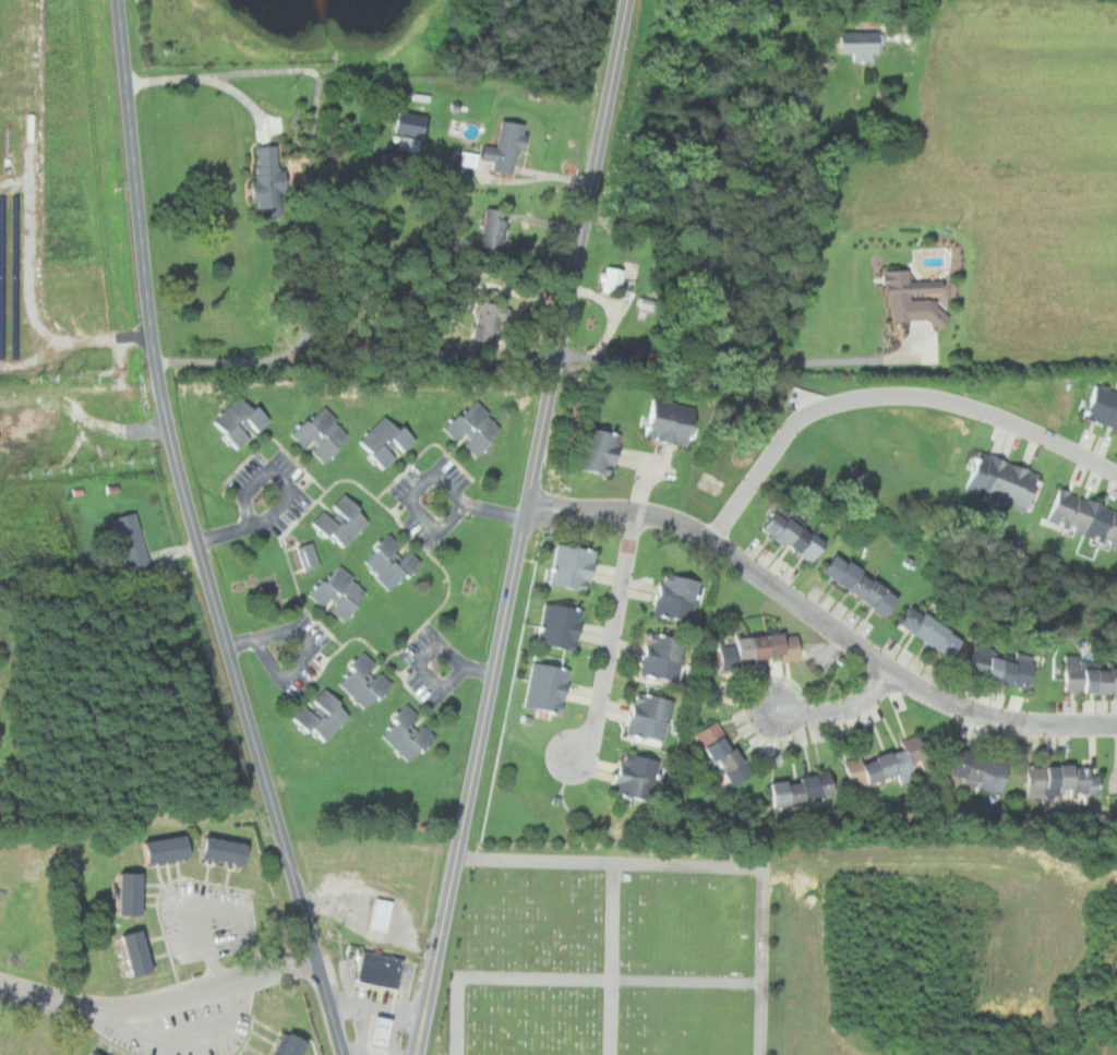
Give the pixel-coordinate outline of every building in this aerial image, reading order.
[(849,53),(849,60),(872,60),(872,32),(834,31),(834,52),(849,53)] [(463,151),(459,165),(516,176),(527,124),(503,120),(497,147),(484,145),(482,155),(463,151)] [(392,147),(419,153),(422,140),(395,134),(392,147)] [(257,146),(257,203),(263,203),(263,212),(285,213),(285,192),(289,192),(289,169),(280,169),(280,146),(257,146)] [(507,250),(511,209),(487,208),(483,248),(507,250)] [(601,291),(622,293),(625,269),(603,267),(601,291)] [(930,320),(929,299),(914,300),(913,271),(888,272),(890,322),(930,320)] [(504,322),(512,323),(513,305),(477,303),(475,335),(503,337),(504,322)] [(1083,419),(1116,430),(1116,390),(1095,383),(1083,419)] [(215,422),(241,449),(272,421),(244,394),(215,422)] [(699,407),(651,398),(645,439),(692,447),(699,407)] [(451,431),(478,458),(506,431),(478,403),(451,431)] [(323,406),(293,435),(321,463),(350,434),(323,406)] [(392,413),(361,442),(385,468),(416,440),(392,413)] [(624,434),(586,427),(578,468),(615,476),(624,434)] [(1045,476),(982,452),(968,488),(1031,513),(1045,476)] [(1116,549),(1116,510),(1061,487),(1047,519),(1116,549)] [(374,520),(346,491),(315,520),(344,549),(374,520)] [(810,566),(826,548),(782,509),(767,527),(810,566)] [(137,512),(113,517),(128,572),(151,566),(137,512)] [(357,561),(386,589),(415,559),(402,546),(401,548),(385,532),(357,561)] [(305,571),(322,565),(312,541),(297,547),(305,571)] [(553,584),(591,589),(598,548),(560,542),(553,584)] [(824,572),(888,618),(902,598),(839,552),(824,572)] [(372,592),(340,563),(311,595),(324,607),(327,603),(345,620),(372,592)] [(662,572),(656,614),(695,620),(700,577),(662,572)] [(540,644),(579,649),(585,606),(545,601),(540,644)] [(902,626),(954,659),(966,639),(914,608),(902,626)] [(650,630),(641,671),(680,680),(689,638),(650,630)] [(742,658),(801,656),(800,633),(721,636),(722,669),(743,668),(742,658)] [(976,648),(970,674),(1031,690),(1038,663),(976,648)] [(1083,668),(1083,657),(1066,657),(1066,692),(1116,693),(1116,668),(1083,668)] [(573,666),(557,662),(557,664),(535,659),(526,703),(563,711),(573,666)] [(367,709),(394,684),(382,671),(371,682),(357,667),(340,681),(367,709)] [(292,718),(319,746),(352,714),(326,686),(292,718)] [(636,691),(628,732),(666,739),(674,697),(636,691)] [(407,706),(381,734),(408,765),(436,738),(422,726),(418,731),(411,727),(420,718),(407,706)] [(754,774),(721,718),(697,731),(730,787),(754,774)] [(844,759),(852,787),(917,769),(915,760),(928,757),(923,740),(862,756),(862,755),(844,759)] [(1010,759),(956,747),(949,781),(1004,792),(1010,759)] [(660,757),(623,752),(616,793),(653,799),(660,757)] [(1029,764),(1029,794),(1101,793),(1101,763),(1029,764)] [(777,806),(837,795),(832,769),(772,780),(777,806)] [(192,856),(190,834),(146,839),(148,862),(192,856)] [(248,863),(251,841),(206,835),(204,856),(248,863)] [(121,913),(144,913),(144,871),(121,871),(121,913)] [(393,899),(375,897),(370,927),(387,931),(393,899)] [(132,974),(155,969),(145,927),(122,933),(132,974)] [(358,981),(399,988),(405,956),(363,949),(358,981)] [(392,1014),(375,1010),(371,1039),(386,1041),(392,1014)] [(363,1044),(378,1046),(381,1018),(366,1017),(363,1044)] [(287,1029),(274,1054),(303,1054),(310,1041),(287,1029)]
